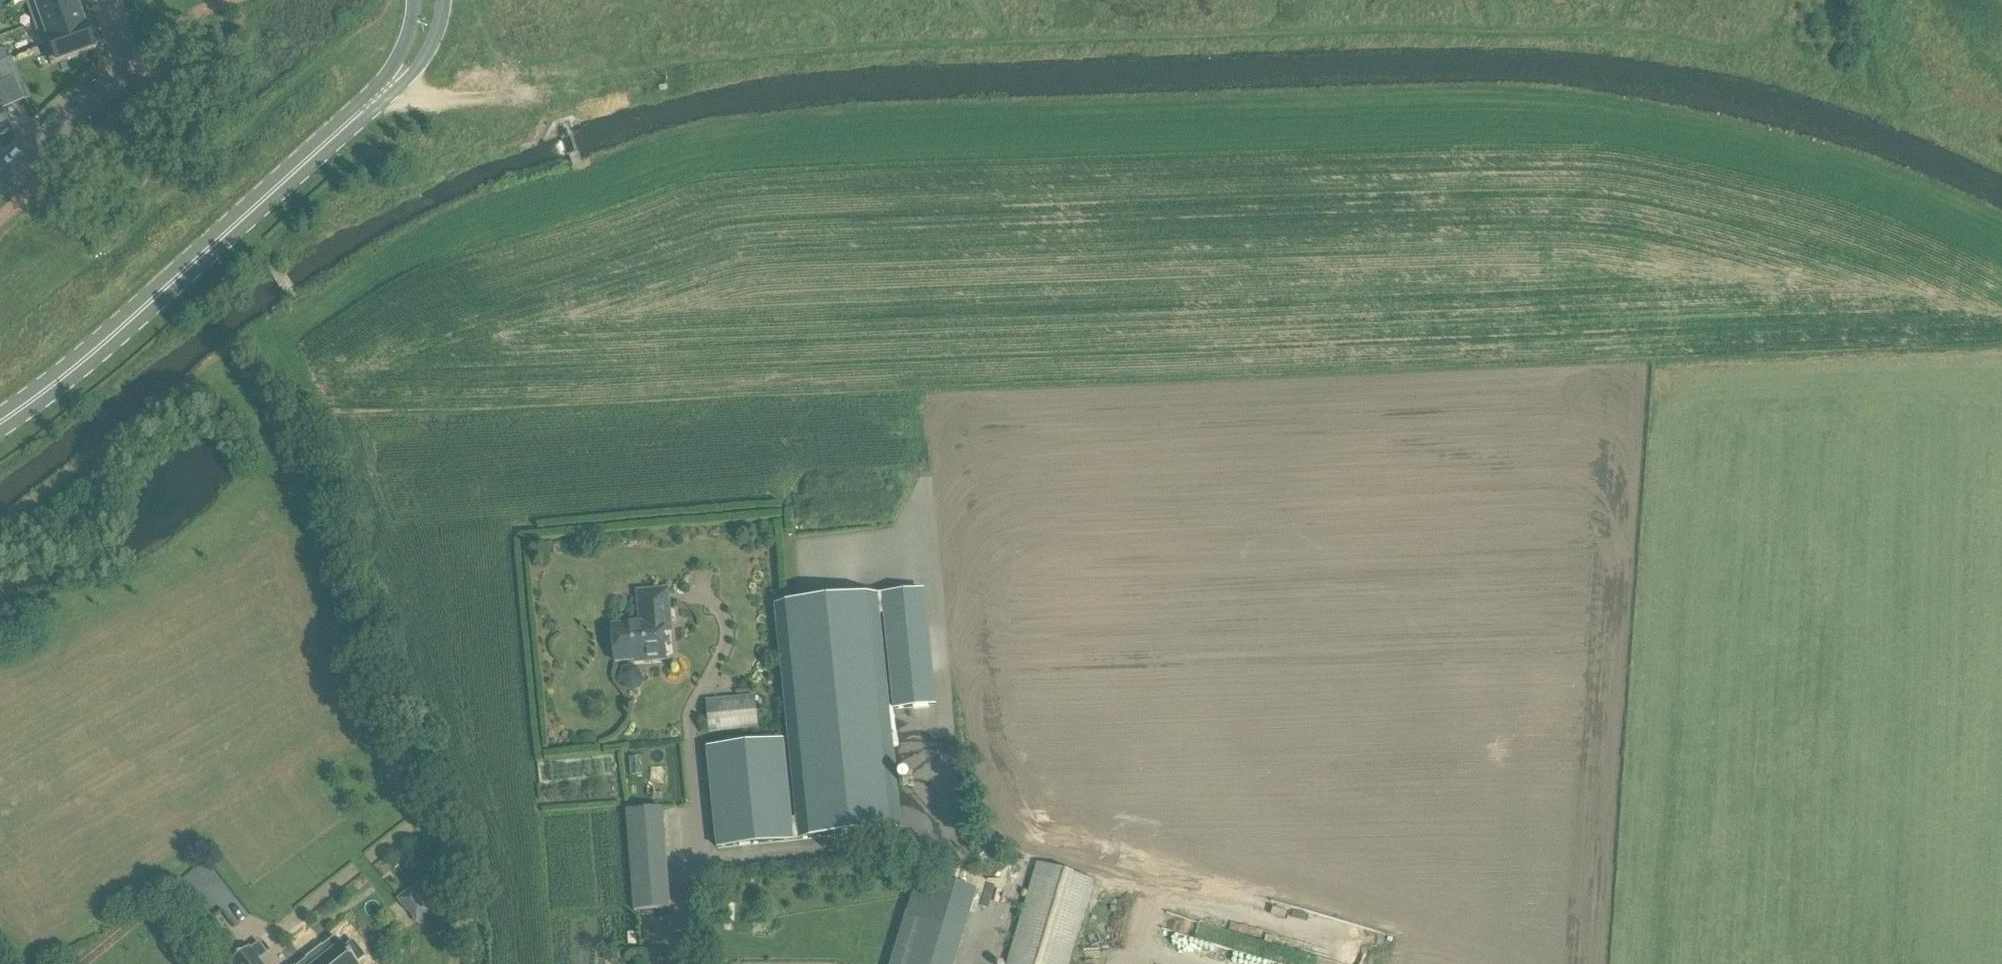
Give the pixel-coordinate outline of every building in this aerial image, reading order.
[(76,0),(40,0),(27,5),(34,25),(79,9),(76,0)] [(87,29),(86,28),(79,9),(34,25),(42,46),(44,45),(44,44),(87,29)] [(96,50),(88,28),(86,28),(87,29),(44,44),(44,45),(51,66),(96,50)] [(9,59),(5,49),(0,50),(0,63),(9,59)] [(14,78),(2,83),(13,106),(25,101),(14,78)] [(11,132),(11,130),(7,123),(2,111),(13,106),(2,83),(0,84),(0,137),(11,132)] [(641,623),(612,625),(615,661),(644,659),(644,661),(666,660),(663,623),(671,622),(668,589),(639,592),(641,623)] [(783,742),(708,749),(718,849),(796,841),(900,830),(888,711),(878,615),(886,615),(895,710),(935,706),(924,592),(876,597),(777,607),(799,824),(792,825),(783,742)] [(641,687),(643,680),(638,667),(630,664),(622,667),(620,675),(625,688),(633,691),(641,687)] [(754,696),(706,701),(709,732),(757,728),(754,696)] [(660,813),(629,816),(636,913),(667,911),(660,813)] [(1008,963),(1071,963),(1096,881),(1038,863),(1008,963)] [(399,898),(418,922),(433,910),(414,886),(399,898)] [(299,945),(315,934),(308,924),(292,935),(299,945)] [(359,960),(366,955),(354,939),(347,944),(345,941),(341,943),(327,954),(322,948),(310,957),(314,963),(362,963),(359,960)] [(230,962),(231,963),(262,963),(259,961),(268,954),(259,942),(250,949),(249,948),(230,962)] [(927,957),(901,947),(897,958),(912,963),(925,963),(927,957)] [(618,949),(604,949),(604,958),(618,958),(618,949)]
